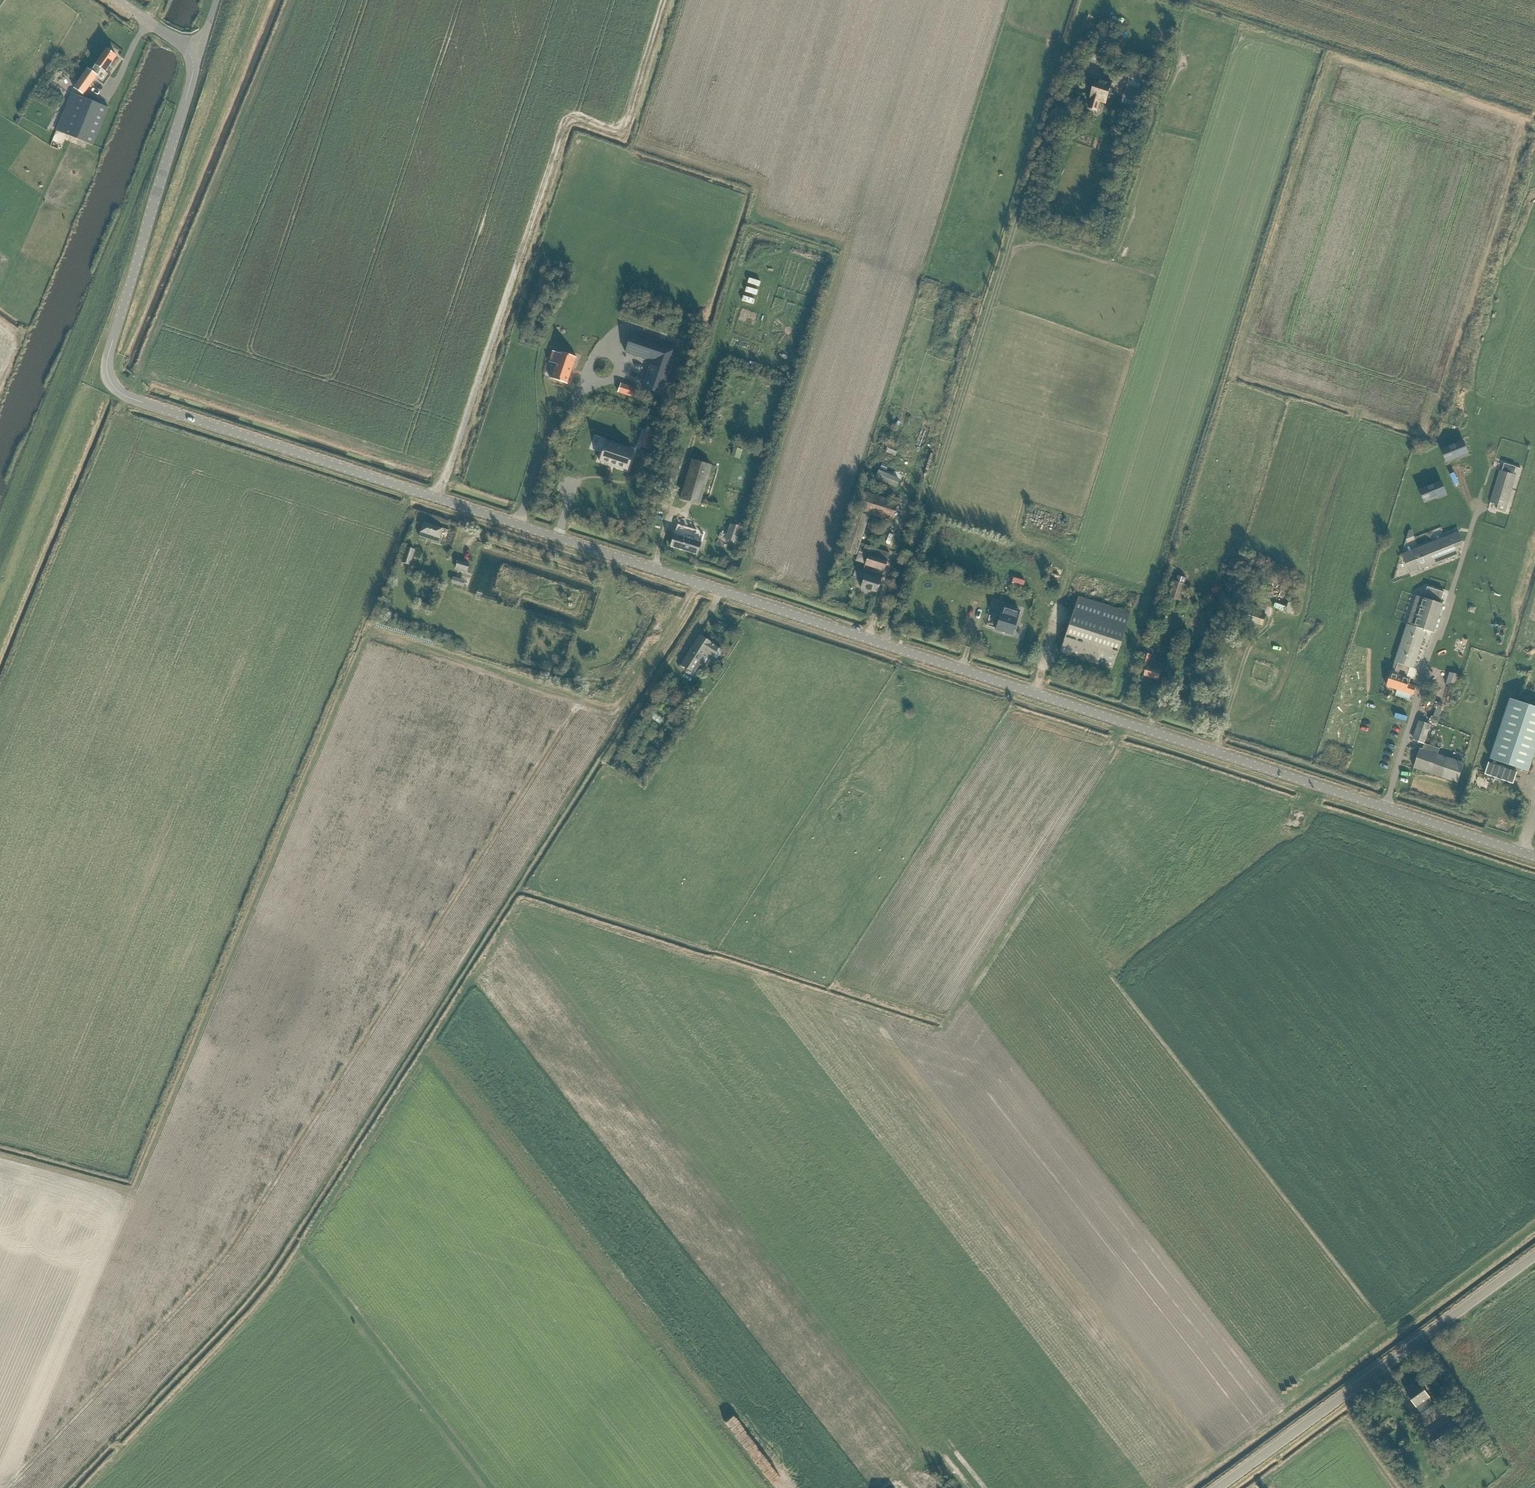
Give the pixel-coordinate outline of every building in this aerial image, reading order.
[(87,68),(73,87),(84,95),(98,75),(98,76),(103,69),(106,72),(117,56),(107,49),(91,71),(87,68)] [(1092,99),(1089,108),(1097,111),(1100,102),(1106,103),(1113,83),(1097,78),(1091,98),(1092,99)] [(72,93),(59,124),(56,131),(93,146),(109,108),(72,93)] [(627,346),(625,352),(652,361),(643,387),(662,394),(677,348),(632,333),(631,336),(627,346)] [(553,351),(549,362),(556,364),(551,377),(550,377),(550,378),(568,384),(568,383),(567,383),(576,358),(577,358),(577,357),(559,351),(559,352),(560,352),(559,353),(553,351)] [(622,383),(619,392),(635,397),(638,389),(622,383)] [(888,445),(886,452),(895,456),(898,449),(888,445)] [(603,446),(597,465),(625,474),(631,455),(603,446)] [(735,447),(733,455),(740,458),(742,450),(735,447)] [(692,459),(680,498),(699,504),(711,464),(692,459)] [(1500,470),(1495,486),(1512,491),(1517,475),(1515,475),(1517,467),(1514,466),(1504,463),(1502,471),(1500,470)] [(663,484),(675,488),(680,471),(669,467),(663,484)] [(1447,494),(1441,481),(1423,488),(1428,501),(1441,495),(1442,497),(1447,494)] [(664,486),(659,502),(670,505),(674,489),(664,486)] [(1512,491),(1495,486),(1490,503),(1499,505),(1497,510),(1505,512),(1512,491)] [(892,521),(898,502),(862,490),(856,510),(892,521)] [(726,515),(719,537),(737,543),(743,527),(736,524),(738,519),(726,515)] [(438,542),(443,528),(424,521),(419,535),(438,542)] [(1407,540),(1415,536),(1412,529),(1409,530),(1407,540)] [(676,530),(671,547),(697,555),(702,538),(676,530)] [(1440,540),(1448,558),(1459,554),(1455,545),(1463,541),(1460,532),(1440,540)] [(1448,558),(1440,540),(1403,554),(1410,573),(1448,558)] [(861,543),(855,560),(865,564),(864,565),(883,571),(889,552),(861,543)] [(410,564),(415,549),(407,547),(402,562),(410,564)] [(467,570),(469,564),(458,560),(456,566),(467,570)] [(865,572),(860,587),(876,592),(881,577),(865,572)] [(1175,581),(1170,597),(1185,602),(1190,586),(1185,584),(1187,578),(1178,575),(1177,581),(1175,581)] [(1425,597),(1433,599),(1442,602),(1445,592),(1428,587),(1427,589),(1425,597)] [(1433,599),(1425,597),(1418,594),(1415,604),(1430,609),(1433,599)] [(1078,596),(1060,652),(1112,669),(1130,613),(1078,596)] [(1445,603),(1442,602),(1433,599),(1430,609),(1441,613),(1445,603)] [(419,602),(417,608),(425,610),(427,604),(419,602)] [(1251,606),(1246,620),(1262,625),(1266,614),(1264,614),(1266,608),(1251,603),(1250,606),(1251,606)] [(1410,614),(1427,619),(1430,609),(1415,604),(1413,610),(1412,610),(1410,614)] [(1020,610),(1003,605),(995,630),(1012,635),(1020,610)] [(1441,613),(1430,609),(1427,619),(1438,623),(1441,613)] [(1407,623),(1424,629),(1427,619),(1410,614),(1407,623)] [(1435,632),(1438,623),(1427,619),(1424,629),(1427,630),(1435,632)] [(1427,630),(1424,629),(1407,623),(1404,633),(1424,639),(1427,630)] [(1033,627),(1029,641),(1037,643),(1040,629),(1033,627)] [(1421,648),(1424,639),(1404,633),(1401,642),(1421,648)] [(699,635),(680,665),(694,673),(703,658),(705,659),(708,654),(712,657),(713,656),(717,659),(722,650),(718,647),(699,635)] [(1398,651),(1418,658),(1421,648),(1401,642),(1398,651)] [(1144,652),(1141,662),(1148,665),(1144,675),(1159,680),(1164,663),(1155,660),(1157,656),(1153,654),(1155,649),(1146,647),(1145,652),(1144,652)] [(1415,667),(1418,658),(1398,651),(1395,660),(1415,667)] [(1417,668),(1415,667),(1395,660),(1392,670),(1396,671),(1398,666),(1410,670),(1408,675),(1411,676),(1414,677),(1416,676),(1418,670),(1417,668)] [(1396,671),(1392,670),(1387,685),(1398,689),(1396,696),(1410,700),(1412,693),(1414,694),(1417,686),(1409,683),(1411,676),(1408,675),(1410,670),(1398,666),(1396,671)] [(1460,675),(1455,673),(1451,685),(1456,687),(1460,675)] [(662,688),(656,696),(662,700),(667,691),(662,688)] [(1491,758),(1530,771),(1534,755),(1534,706),(1511,698),(1491,758)] [(1437,708),(1434,716),(1439,718),(1442,710),(1437,708)] [(1416,740),(1425,743),(1432,724),(1422,721),(1416,740)] [(1440,748),(1425,743),(1423,749),(1421,748),(1415,768),(1459,782),(1465,763),(1438,754),(1440,748)] [(1489,763),(1485,774),(1514,784),(1518,772),(1489,763)] [(1420,1383),(1407,1393),(1421,1412),(1435,1403),(1420,1383)] [(1448,1425),(1431,1438),(1438,1446),(1454,1434),(1448,1425)] [(1407,1445),(1400,1450),(1404,1456),(1411,1451),(1407,1445)]
